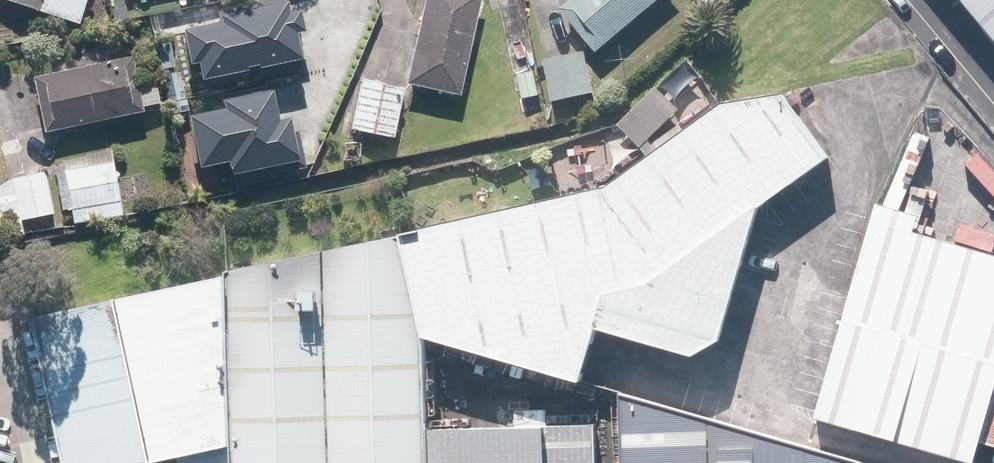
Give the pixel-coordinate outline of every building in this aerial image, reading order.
[(80,25),(87,0),(0,0),(0,2),(80,25)] [(277,0),(258,0),(159,26),(176,86),(291,55),(277,0)] [(405,83),(460,95),(481,0),(424,0),(405,83)] [(561,10),(599,53),(660,0),(573,0),(561,10)] [(993,39),(993,0),(961,0),(993,39)] [(585,50),(544,59),(553,103),(594,95),(585,50)] [(154,80),(137,83),(132,57),(31,77),(42,134),(143,114),(142,107),(159,104),(154,80)] [(535,69),(517,74),(523,101),(541,97),(535,69)] [(404,88),(361,80),(352,131),(395,139),(404,88)] [(289,161),(274,93),(175,115),(190,183),(289,161)] [(408,236),(429,335),(586,382),(600,329),(695,356),(722,343),(760,212),(830,161),(786,98),(719,107),(607,190),(408,236)] [(85,155),(87,167),(63,171),(73,226),(123,216),(112,162),(110,150),(85,155)] [(12,180),(0,182),(0,238),(22,233),(20,222),(54,215),(46,173),(12,180)] [(813,417),(975,462),(981,444),(993,447),(993,239),(872,205),(813,417)] [(236,462),(431,462),(431,430),(429,335),(408,236),(229,277),(235,443),(236,462)] [(37,320),(71,462),(149,462),(235,443),(229,277),(37,320)] [(626,462),(863,462),(623,394),(626,462)] [(431,430),(431,462),(599,462),(598,426),(431,430)]
